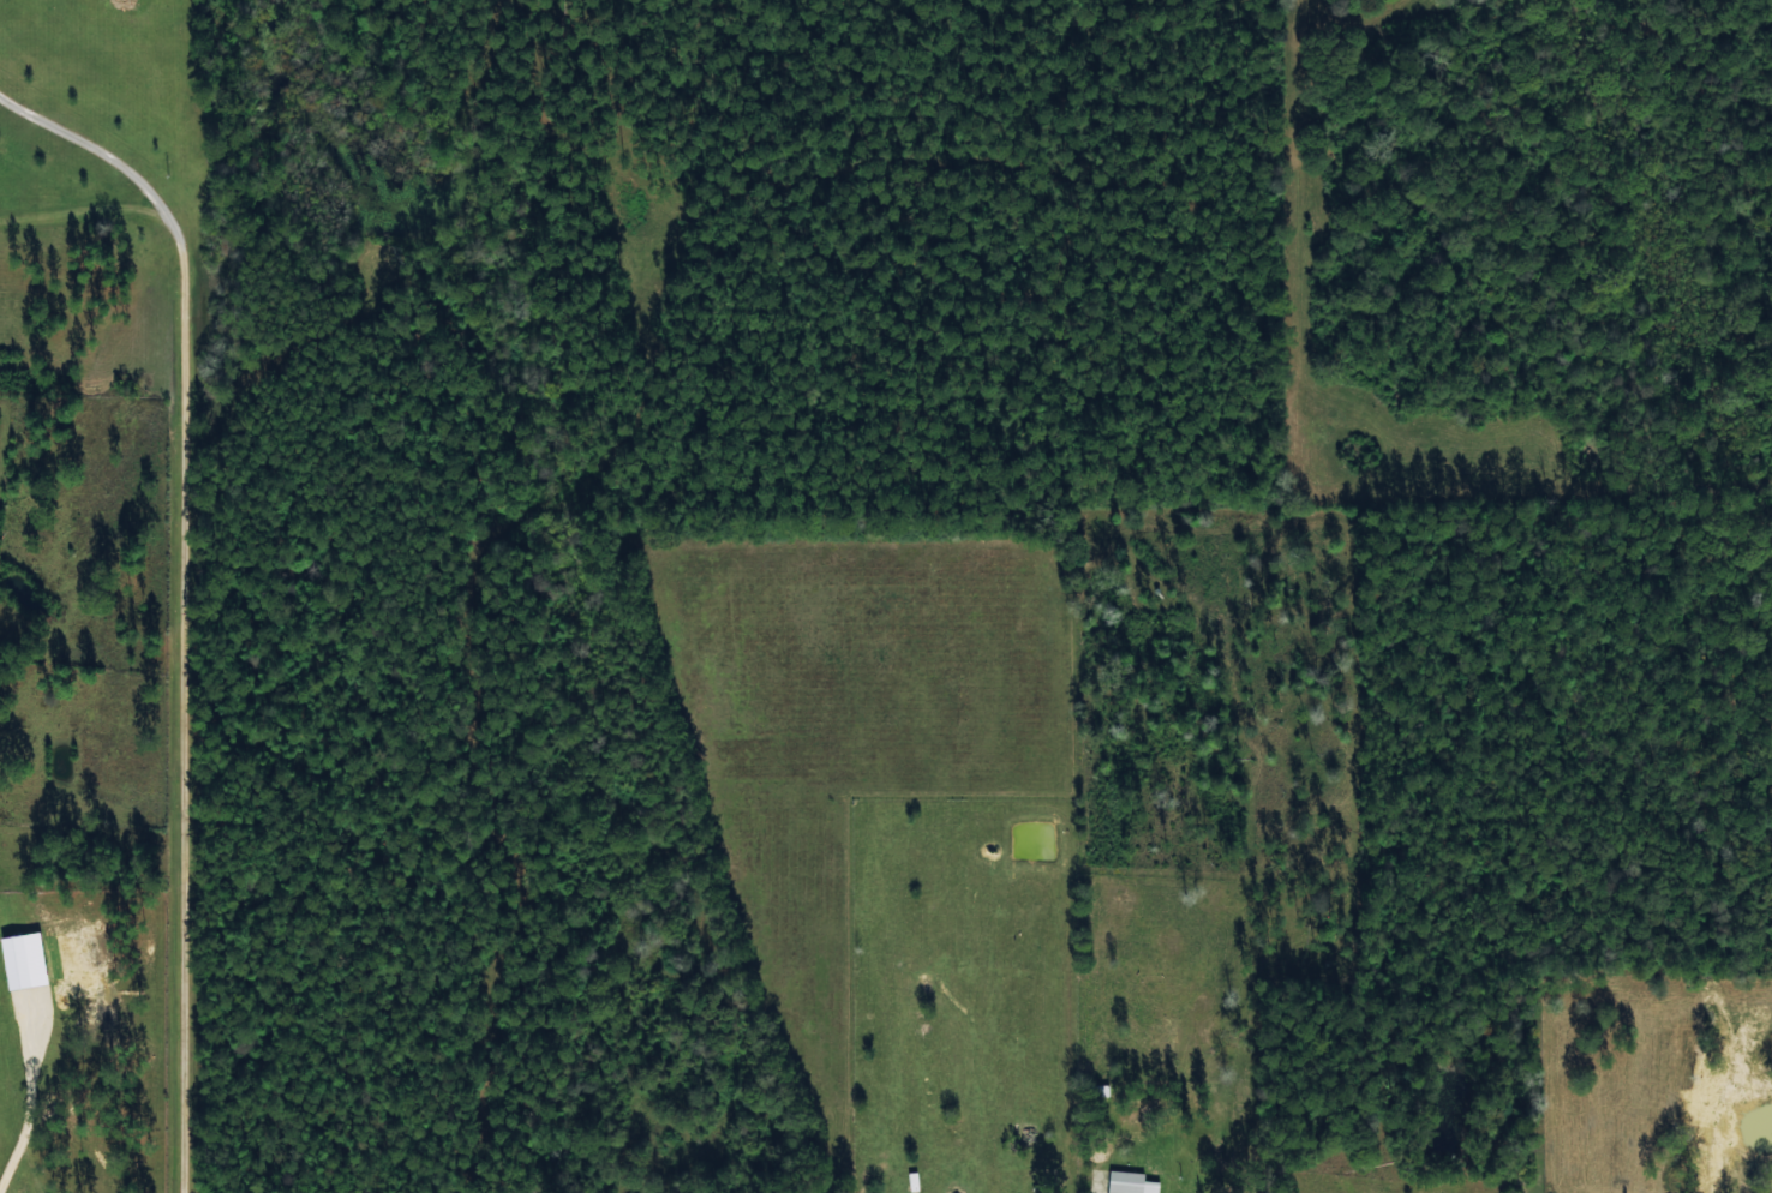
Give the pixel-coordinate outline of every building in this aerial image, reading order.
[(1158,1181),(1144,1181),(1144,1172),(1108,1171),(1108,1192),(1158,1192),(1158,1181)]
